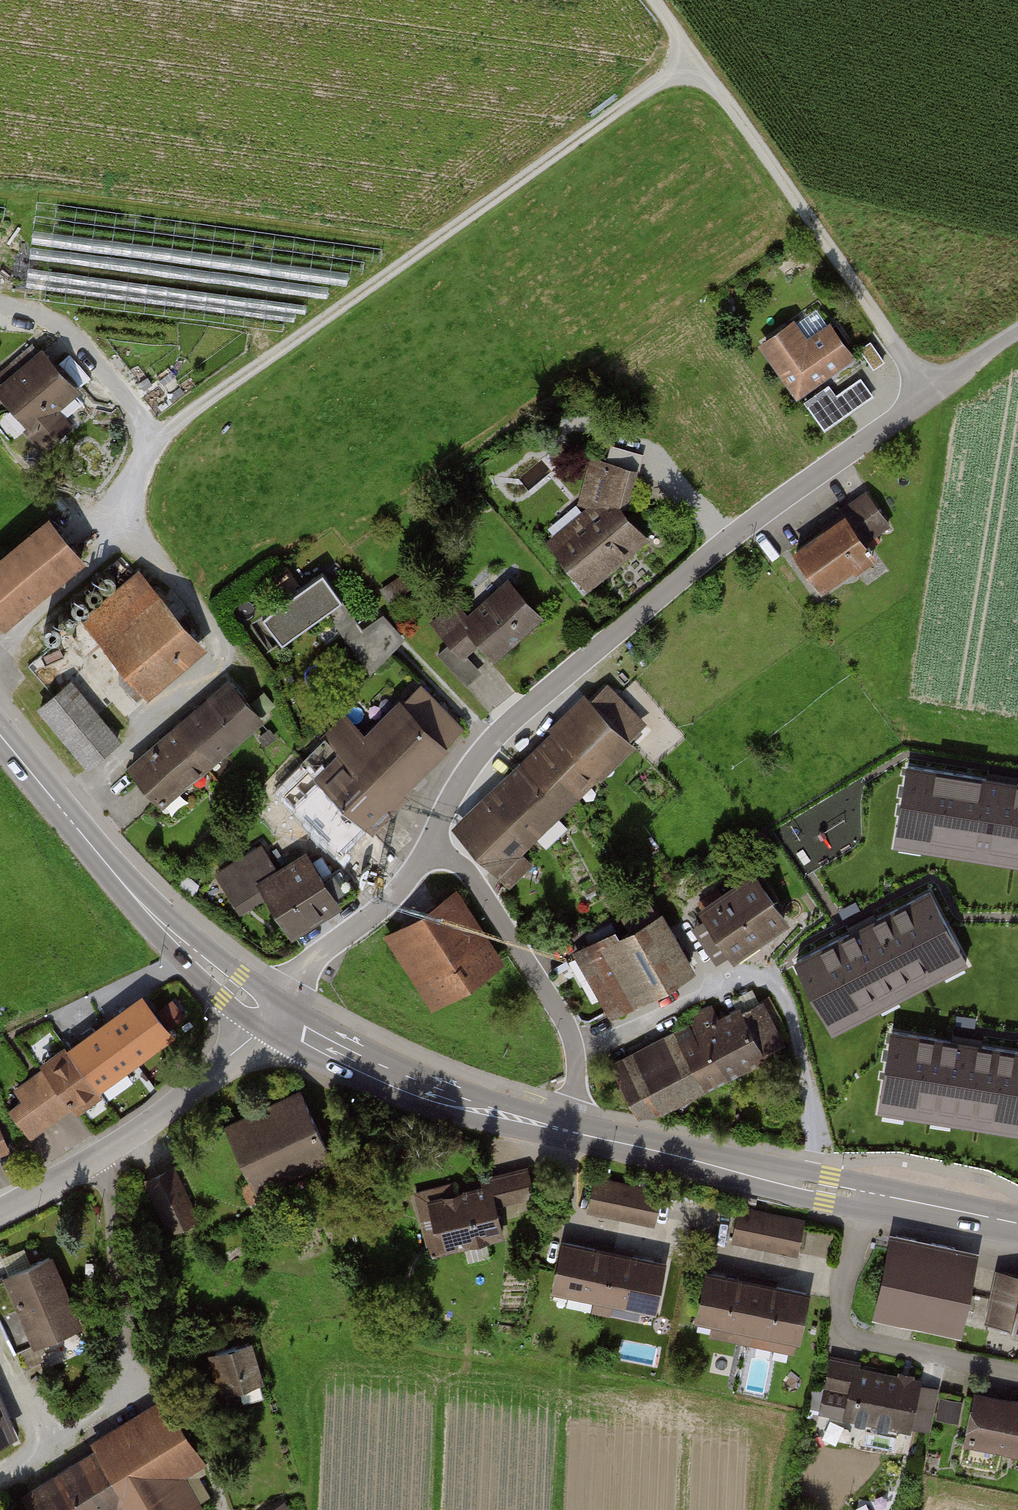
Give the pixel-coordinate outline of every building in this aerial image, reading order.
[(796,314),(758,339),(797,395),(858,353),(832,315),(808,332),(796,314)] [(871,338),(860,346),(874,366),(885,359),(871,338)] [(40,351),(33,343),(0,371),(0,382),(1,383),(40,351)] [(0,387),(0,392),(50,453),(79,430),(67,414),(87,398),(47,349),(0,387)] [(874,395),(860,375),(836,392),(829,383),(805,400),(825,429),(874,395)] [(546,539),(590,594),(653,544),(628,512),(638,472),(593,462),(581,513),(546,539)] [(846,513),(793,549),(822,591),(879,552),(869,538),(889,525),(864,489),(841,506),(846,513)] [(3,621),(81,557),(50,520),(0,561),(0,618),(3,621)] [(263,614),(282,642),(326,612),(370,672),(406,639),(383,613),(363,627),(322,572),(263,614)] [(84,621),(152,703),(210,654),(141,573),(84,621)] [(483,649),(498,666),(547,623),(511,583),(469,620),(458,607),(433,629),(465,665),(483,649)] [(230,683),(176,728),(206,763),(261,717),(230,683)] [(76,685),(41,712),(90,774),(124,747),(76,685)] [(326,738),(388,800),(460,729),(418,687),(365,739),(345,719),(326,738)] [(590,700),(457,828),(508,881),(528,861),(515,848),(645,723),(613,689),(596,705),(590,700)] [(131,768),(162,802),(206,763),(176,728),(131,768)] [(388,800),(326,738),(301,762),(323,783),(364,824),(388,800)] [(907,766),(896,840),(1017,860),(1017,784),(992,780),(907,766)] [(364,824),(323,783),(297,808),(338,850),(364,824)] [(263,887),(290,930),(354,890),(340,868),(323,879),(309,855),(280,874),(262,845),(223,870),(242,900),(263,887)] [(704,912),(739,965),(797,927),(762,874),(704,912)] [(794,962),(824,1020),(963,949),(932,890),(863,926),(794,962)] [(454,895),(388,935),(430,1004),(496,964),(454,895)] [(621,930),(576,955),(613,1022),(700,973),(667,916),(626,939),(621,930)] [(146,998),(72,1051),(70,1048),(44,1067),(48,1072),(15,1095),(23,1106),(14,1113),(35,1143),(77,1113),(83,1120),(109,1102),(103,1094),(177,1041),(146,998)] [(676,1031),(613,1064),(636,1109),(659,1108),(763,1053),(762,1053),(781,1043),(760,1002),(726,1019),(723,1012),(714,1016),(711,1009),(694,1018),(696,1021),(692,1024),(697,1034),(682,1041),(676,1031)] [(897,1032),(887,1096),(1017,1117),(1017,1052),(968,1044),(897,1032)] [(229,1127),(259,1195),(334,1163),(304,1095),(229,1127)] [(11,1156),(0,1131),(0,1161),(11,1156)] [(416,1198),(432,1261),(509,1241),(501,1211),(541,1201),(532,1168),(416,1198)] [(178,1171),(148,1184),(171,1237),(201,1224),(178,1171)] [(665,1193),(596,1178),(590,1210),(659,1224),(665,1193)] [(803,1222),(741,1209),(734,1240),(796,1253),(803,1222)] [(889,1239),(874,1310),(961,1328),(976,1257),(889,1239)] [(587,1247),(565,1243),(556,1288),(657,1310),(667,1265),(633,1257),(587,1247)] [(16,1350),(78,1324),(49,1256),(0,1277),(0,1312),(16,1350)] [(728,1277),(710,1273),(701,1319),(797,1339),(806,1294),(778,1288),(728,1277)] [(1000,1273),(990,1325),(1017,1330),(1017,1276),(1000,1273)] [(256,1344),(212,1357),(224,1396),(267,1383),(256,1344)] [(925,1381),(833,1362),(822,1418),(913,1437),(925,1381)] [(18,1428),(0,1386),(0,1436),(18,1428)] [(970,1448),(1017,1458),(1017,1401),(981,1393),(970,1448)] [(97,1451),(24,1496),(33,1509),(121,1509),(220,1509),(197,1474),(209,1467),(166,1398),(93,1444),(97,1451)]
